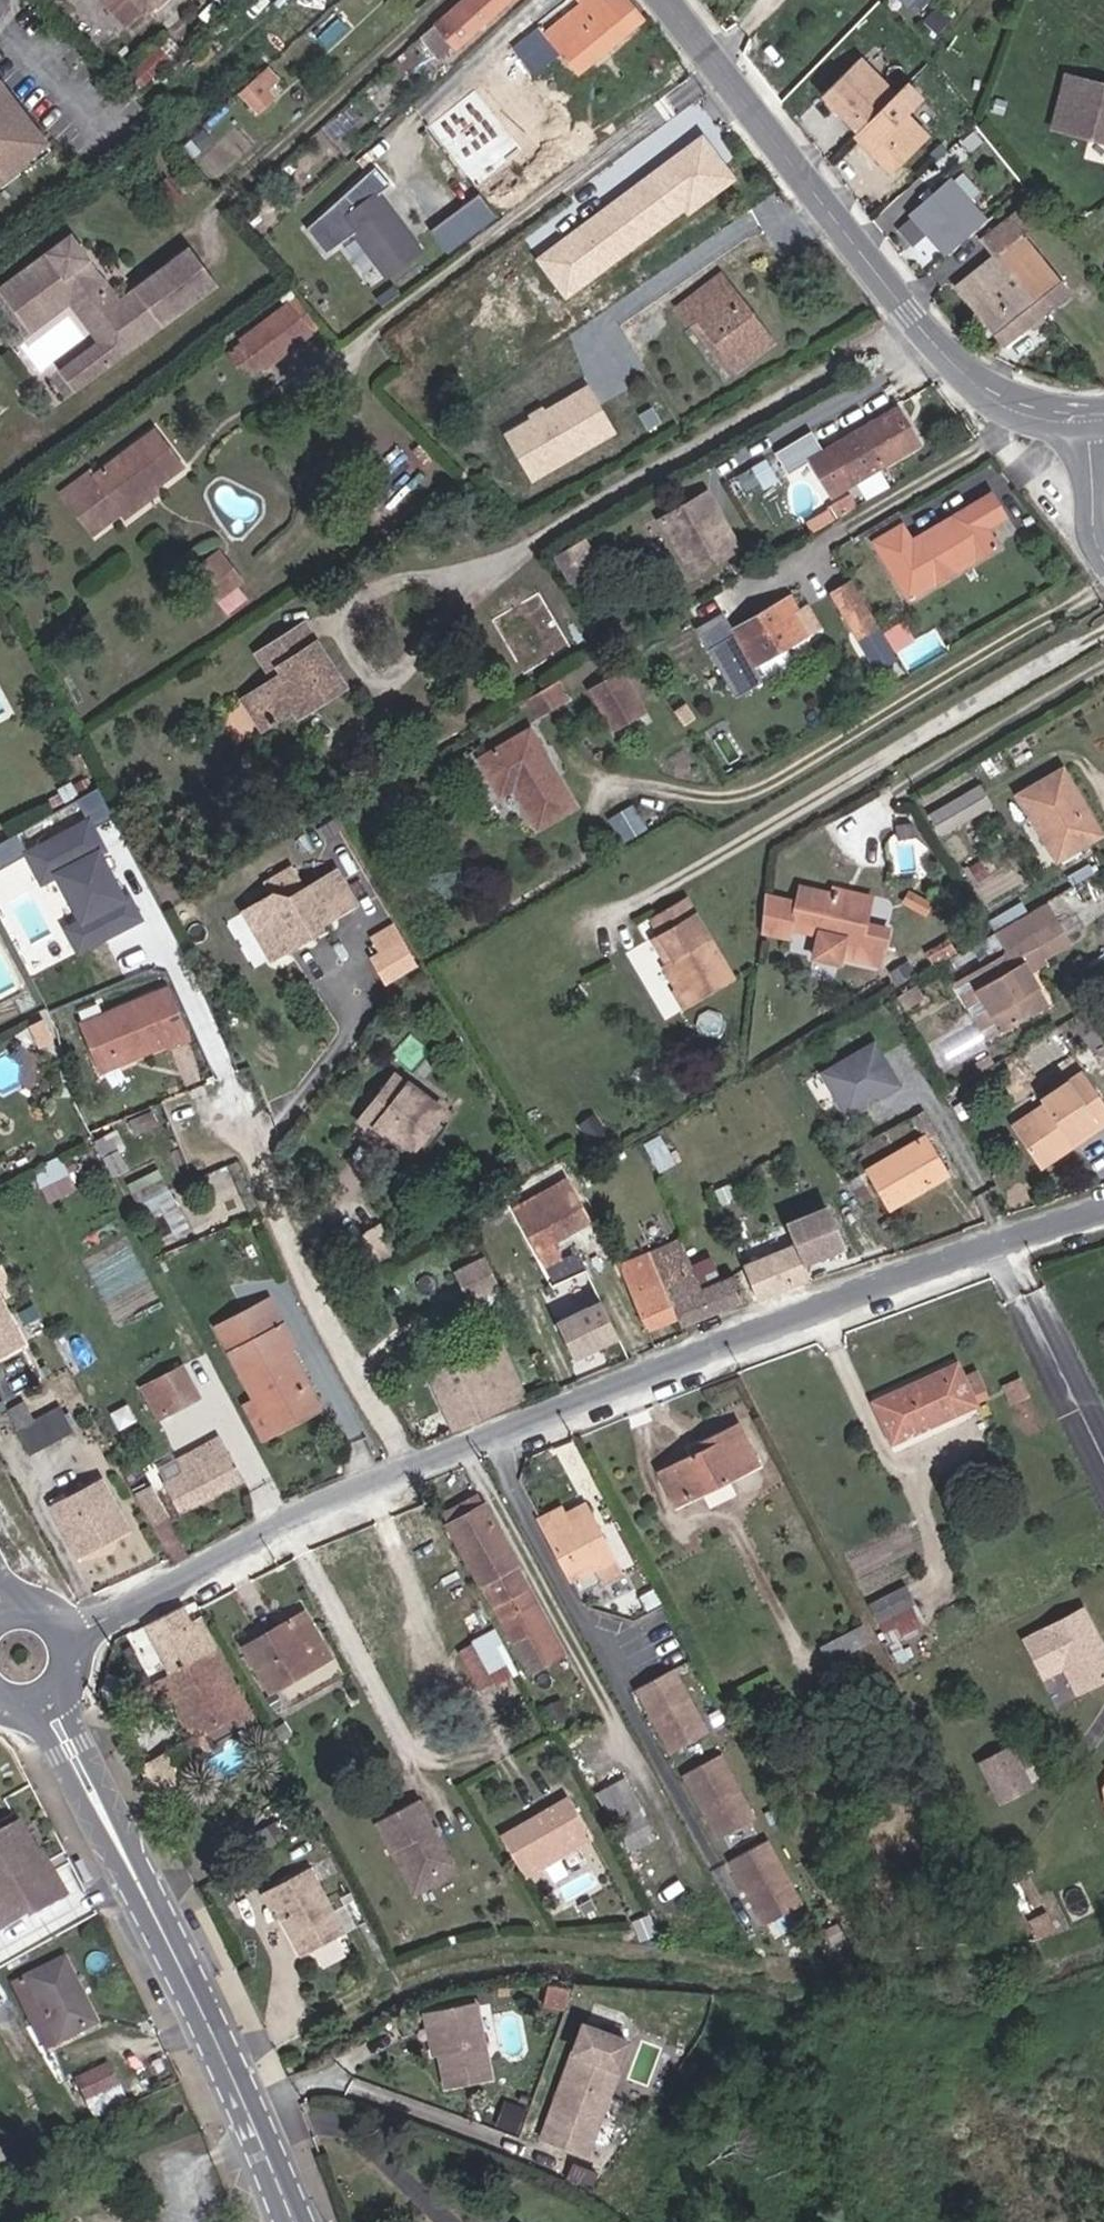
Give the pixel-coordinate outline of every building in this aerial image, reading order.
[(134,21),(156,0),(113,0),(134,21)] [(414,39),(424,51),(432,44),(444,57),(508,0),(457,0),(414,39)] [(536,72),(561,51),(578,72),(643,18),(628,0),(577,0),(578,2),(543,32),(538,28),(515,46),(516,48),(536,72)] [(933,36),(947,22),(936,10),(921,25),(933,36)] [(139,88),(181,48),(170,35),(127,75),(139,88)] [(523,83),(536,72),(516,48),(503,59),(523,83)] [(854,125),(887,94),(893,88),(859,52),(819,88),(854,125)] [(270,64),(241,92),(259,111),(278,95),(270,87),(282,77),(270,64)] [(1065,70),(1051,128),(1103,141),(1103,80),(1065,70)] [(12,164),(14,167),(26,158),(24,155),(45,138),(0,81),(0,174),(12,164)] [(887,94),(854,125),(851,128),(881,161),(917,126),(887,94)] [(972,144),(984,133),(973,121),(961,132),(972,144)] [(984,213),(954,177),(915,209),(926,221),(945,245),(984,213)] [(430,227),(447,250),(498,213),(481,190),(430,227)] [(385,274),(418,250),(376,193),(343,217),(385,274)] [(1037,218),(1024,201),(981,234),(994,251),(955,282),(969,302),(977,296),(986,309),(978,314),(1000,344),(1068,291),(1023,229),(1037,218)] [(926,221),(915,209),(914,206),(901,217),(913,232),(926,221)] [(78,243),(71,235),(62,241),(66,246),(74,247),(78,243)] [(0,290),(0,292),(22,325),(69,288),(125,360),(221,287),(212,276),(195,289),(179,270),(197,256),(188,245),(164,264),(178,281),(165,292),(151,274),(120,298),(78,243),(74,247),(66,246),(62,241),(0,290)] [(195,289),(212,276),(197,256),(179,270),(195,289)] [(165,292),(178,281),(164,264),(151,274),(165,292)] [(697,320),(735,369),(771,342),(720,275),(677,307),(691,325),(697,320)] [(69,288),(22,325),(29,334),(67,304),(96,341),(69,362),(89,388),(125,360),(69,288)] [(286,306),(308,335),(315,330),(293,300),(286,306)] [(252,376),(308,335),(286,306),(232,348),(243,364),(252,376)] [(613,308),(544,356),(565,385),(633,338),(613,308)] [(728,374),(735,369),(697,320),(691,325),(728,374)] [(236,370),(243,364),(232,348),(224,354),(236,370)] [(89,388),(69,362),(58,371),(78,397),(89,388)] [(522,414),(530,442),(522,444),(526,458),(604,434),(591,393),(522,414)] [(897,406),(809,458),(830,494),(911,447),(909,444),(901,430),(908,426),(897,406)] [(915,440),(908,426),(901,430),(909,444),(915,440)] [(148,485),(151,489),(180,467),(153,432),(92,478),(89,475),(73,487),(95,517),(115,503),(118,507),(148,485)] [(746,490),(774,474),(765,459),(738,475),(746,490)] [(155,494),(151,489),(148,485),(118,507),(115,503),(95,517),(73,487),(61,496),(89,535),(121,511),(125,517),(155,494)] [(835,511),(850,502),(844,491),(829,499),(835,511)] [(717,509),(707,492),(659,520),(691,575),(739,548),(719,514),(714,518),(711,513),(717,509)] [(990,493),(948,517),(974,558),(995,545),(985,528),(1003,516),(990,493)] [(974,558),(948,517),(909,541),(900,525),(873,540),(908,598),(974,558)] [(569,579),(596,563),(593,558),(584,542),(557,558),(569,579)] [(223,578),(213,559),(198,568),(212,593),(221,587),(218,580),(223,578)] [(884,633),(878,623),(877,624),(850,579),(830,591),(856,635),(850,640),(869,673),(894,658),(891,655),(895,652),(884,633)] [(752,666),(819,625),(807,604),(798,610),(789,595),(731,630),(752,666)] [(312,706),(343,686),(305,623),(258,653),(271,673),(278,669),(281,675),(274,679),(243,699),(261,727),(293,706),(306,697),(312,706)] [(884,633),(895,652),(911,642),(899,625),(884,633)] [(278,669),(271,673),(274,679),(281,675),(278,669)] [(612,675),(585,691),(607,729),(634,713),(612,675)] [(549,685),(523,699),(532,716),(558,701),(549,685)] [(298,715),(312,706),(306,697),(293,706),(298,715)] [(674,710),(683,725),(692,720),(681,706),(674,710)] [(571,810),(527,733),(477,762),(497,797),(511,789),(535,831),(571,810)] [(1077,810),(1082,806),(1060,769),(1015,795),(1055,862),(1093,839),(1077,810)] [(954,805),(927,821),(936,837),(989,806),(975,781),(948,796),(954,805)] [(89,815),(23,845),(40,884),(58,876),(77,917),(63,923),(76,951),(142,922),(97,822),(113,815),(99,786),(80,795),(89,815)] [(1099,836),(1082,806),(1077,810),(1093,839),(1099,836)] [(646,830),(634,810),(612,823),(624,843),(646,830)] [(246,921),(260,945),(272,966),(297,951),(294,946),(318,932),(353,912),(336,882),(306,900),(293,878),(270,892),(277,903),(246,921)] [(822,898),(868,909),(871,896),(825,886),(822,898)] [(868,909),(822,898),(796,892),(787,933),(838,944),(834,961),(868,968),(874,943),(861,940),(864,929),(868,909)] [(930,907),(904,893),(897,906),(923,920),(930,907)] [(667,962),(659,967),(670,986),(667,988),(680,1011),(729,983),(680,898),(650,915),(660,931),(652,936),(667,962)] [(1048,927),(1037,909),(994,934),(990,937),(1000,955),(1048,927)] [(660,931),(650,915),(642,920),(652,936),(660,931)] [(383,986),(420,964),(394,920),(379,928),(357,942),(383,986)] [(1059,947),(1048,927),(1000,955),(966,975),(1000,1032),(1044,1007),(1027,979),(1022,970),(1039,959),(1059,947)] [(876,932),(864,929),(861,940),(874,943),(876,932)] [(318,932),(294,946),(297,951),(321,937),(318,932)] [(644,941),(659,967),(667,962),(652,936),(644,941)] [(1022,970),(1027,979),(1045,968),(1039,959),(1022,970)] [(982,1043),(1000,1032),(966,975),(948,985),(982,1043)] [(900,1014),(920,1003),(912,987),(891,998),(900,1014)] [(184,1039),(163,989),(79,1026),(93,1061),(129,1045),(133,1055),(163,1043),(165,1047),(184,1039)] [(820,1074),(845,1118),(866,1105),(864,1101),(875,1095),(878,1099),(899,1087),(874,1043),(820,1074)] [(129,1045),(93,1061),(97,1070),(133,1055),(129,1045)] [(443,1108),(398,1072),(361,1118),(376,1130),(382,1123),(412,1147),(443,1108)] [(1103,1124),(1103,1123),(1103,1108),(1080,1074),(1042,1100),(1045,1104),(1014,1125),(1043,1165),(1076,1143),(1072,1137),(1099,1119),(1103,1124)] [(927,1135),(934,1131),(923,1111),(910,1118),(921,1138),(927,1135)] [(1076,1143),(1103,1124),(1099,1119),(1072,1137),(1076,1143)] [(887,1207),(948,1172),(927,1135),(921,1138),(866,1169),(887,1207)] [(57,1167),(51,1152),(25,1163),(33,1179),(57,1167)] [(669,1184),(685,1177),(674,1155),(658,1163),(669,1184)] [(163,1201),(175,1236),(245,1212),(230,1167),(170,1187),(164,1168),(130,1179),(140,1209),(163,1201)] [(552,1279),(583,1263),(577,1250),(562,1258),(553,1240),(588,1220),(566,1177),(513,1205),(552,1279)] [(744,1265),(758,1298),(810,1277),(803,1262),(842,1246),(827,1207),(787,1223),(796,1244),(744,1265)] [(398,1248),(382,1220),(356,1234),(372,1262),(398,1248)] [(650,1250),(677,1316),(680,1323),(743,1298),(733,1274),(700,1288),(679,1238),(650,1250)] [(619,1264),(646,1328),(677,1316),(650,1250),(619,1264)] [(499,1287),(485,1257),(456,1270),(470,1300),(499,1287)] [(27,1340),(0,1281),(0,1353),(27,1340)] [(265,1299),(258,1303),(271,1326),(278,1323),(265,1299)] [(617,1336),(601,1300),(556,1321),(573,1357),(617,1336)] [(271,1326),(258,1303),(211,1328),(248,1401),(239,1406),(257,1439),(313,1409),(283,1350),(290,1346),(278,1323),(271,1326)] [(179,1363),(147,1381),(165,1412),(196,1395),(179,1363)] [(975,1404),(957,1366),(876,1404),(894,1442),(975,1404)] [(165,1412),(147,1381),(138,1386),(155,1417),(165,1412)] [(17,1426),(33,1417),(22,1399),(7,1407),(17,1426)] [(60,1403),(33,1417),(17,1426),(15,1427),(27,1452),(73,1428),(60,1403)] [(659,1470),(676,1503),(758,1463),(738,1422),(717,1433),(720,1440),(659,1470)] [(218,1433),(193,1446),(176,1455),(183,1467),(163,1478),(180,1510),(241,1476),(218,1433)] [(711,1504),(738,1492),(732,1478),(705,1490),(711,1504)] [(77,1551),(125,1525),(101,1479),(67,1497),(62,1487),(47,1494),(77,1551)] [(172,1561),(186,1554),(151,1484),(136,1492),(172,1561)] [(557,1507),(539,1515),(572,1581),(594,1570),(600,1581),(619,1571),(583,1500),(559,1511),(557,1507)] [(487,1503),(447,1524),(481,1587),(485,1588),(506,1626),(525,1615),(533,1629),(542,1646),(561,1636),(487,1503)] [(594,1570),(572,1581),(578,1591),(600,1581),(594,1570)] [(915,1600),(909,1587),(874,1603),(880,1617),(915,1600)] [(144,1623),(171,1672),(217,1647),(200,1616),(192,1620),(183,1602),(144,1623)] [(1042,1673),(1063,1664),(1072,1665),(1082,1686),(1103,1675),(1103,1645),(1102,1640),(1094,1639),(1090,1629),(1093,1623),(1084,1605),(1024,1635),(1042,1673)] [(330,1659),(305,1613),(246,1646),(270,1692),(330,1659)] [(525,1615),(506,1626),(517,1647),(523,1657),(542,1646),(533,1629),(525,1615)] [(820,1644),(829,1662),(872,1642),(864,1623),(820,1644)] [(521,1669),(499,1630),(481,1640),(502,1679),(521,1669)] [(502,1679),(481,1640),(462,1650),(483,1688),(502,1679)] [(191,1707),(236,1682),(217,1647),(171,1672),(191,1707)] [(1063,1664),(1076,1689),(1082,1686),(1072,1665),(1063,1664)] [(669,1667),(634,1687),(669,1750),(705,1730),(669,1667)] [(171,1672),(164,1676),(183,1711),(191,1707),(171,1672)] [(223,1690),(191,1707),(202,1728),(235,1711),(223,1690)] [(997,1795),(1036,1775),(1019,1742),(980,1762),(997,1795)] [(753,1816),(717,1753),(681,1773),(717,1836),(753,1816)] [(609,1777),(591,1787),(622,1844),(639,1835),(609,1777)] [(567,1799),(533,1820),(554,1861),(591,1838),(567,1799)] [(450,1866),(417,1801),(374,1824),(388,1852),(395,1849),(408,1873),(426,1879),(450,1866)] [(554,1861),(533,1820),(505,1836),(529,1876),(554,1861)] [(0,1832),(0,1932),(30,1913),(33,1917),(62,1899),(48,1875),(44,1878),(32,1858),(39,1854),(19,1821),(0,1832)] [(639,1835),(622,1844),(626,1852),(643,1843),(639,1835)] [(801,1902),(765,1838),(729,1858),(765,1922),(801,1902)] [(395,1849),(388,1852),(410,1896),(453,1874),(450,1866),(426,1879),(408,1873),(395,1849)] [(39,1854),(32,1858),(44,1878),(48,1875),(62,1899),(68,1895),(42,1852),(39,1854)] [(274,1882),(310,1944),(314,1942),(333,1932),(341,1927),(328,1902),(308,1864),(274,1882)] [(305,1947),(310,1944),(274,1882),(262,1888),(271,1906),(277,1903),(298,1944),(302,1941),(305,1947)] [(364,1915),(351,1891),(328,1902),(341,1927),(364,1915)] [(333,1932),(314,1942),(323,1959),(342,1949),(333,1932)] [(11,1987),(45,2048),(97,2018),(62,1958),(11,1987)] [(477,2000),(425,2012),(429,2034),(436,2033),(439,2052),(444,2086),(492,2076),(477,2000)] [(436,2033),(429,2034),(433,2053),(439,2052),(436,2033)] [(585,2155),(617,2067),(571,2051),(539,2137),(585,2155)] [(90,2101),(119,2085),(107,2064),(79,2078),(90,2101)] [(127,2108),(119,2085),(90,2101),(83,2104),(94,2125),(127,2108)]
